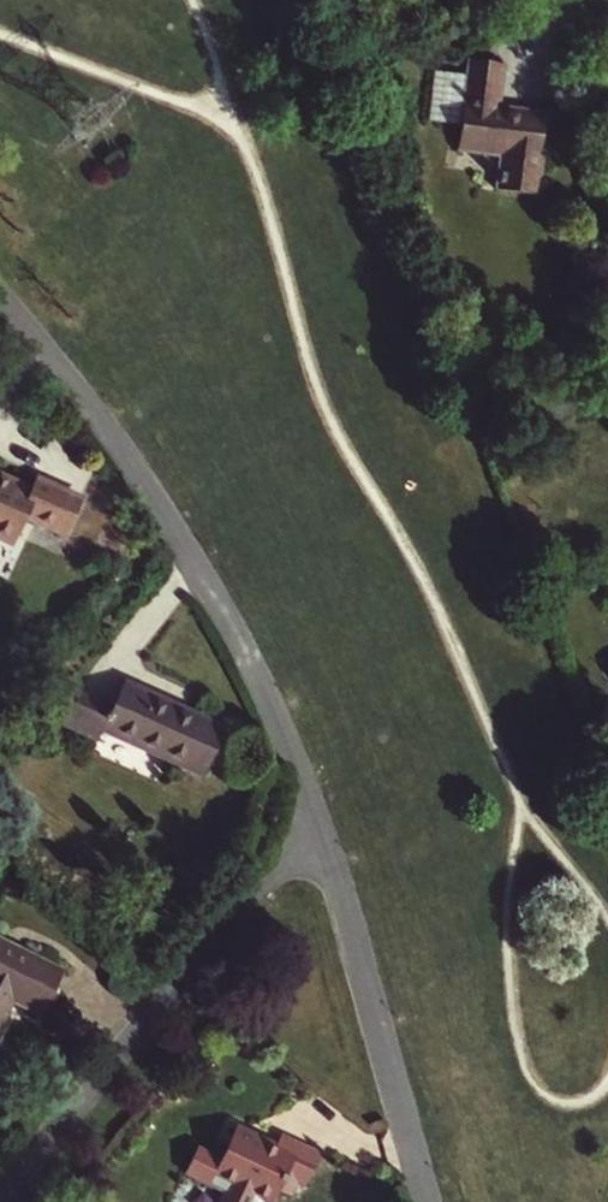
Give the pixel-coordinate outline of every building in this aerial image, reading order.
[(538,167),(546,112),(527,109),(526,113),(499,110),(505,65),(469,60),(467,73),(435,69),(428,120),(461,124),(458,149),(483,152),(484,148),(507,150),(502,187),(539,193),(542,167),(538,167)] [(0,473),(0,533),(13,539),(24,514),(64,533),(81,496),(40,476),(34,489),(0,473)] [(111,708),(78,693),(64,725),(99,740),(104,728),(204,774),(224,727),(123,681),(111,708)] [(0,940),(0,1030),(9,1012),(4,1009),(13,992),(25,999),(23,1003),(42,1013),(63,972),(30,955),(28,959),(2,946),(4,942),(0,940)] [(322,1154),(282,1135),(277,1146),(237,1127),(219,1163),(198,1152),(185,1177),(207,1188),(212,1177),(264,1201),(273,1201),(274,1201),(285,1178),(298,1184),(306,1188),(322,1154)] [(298,1184),(285,1178),(274,1201),(275,1201),(289,1201),(298,1184)]
